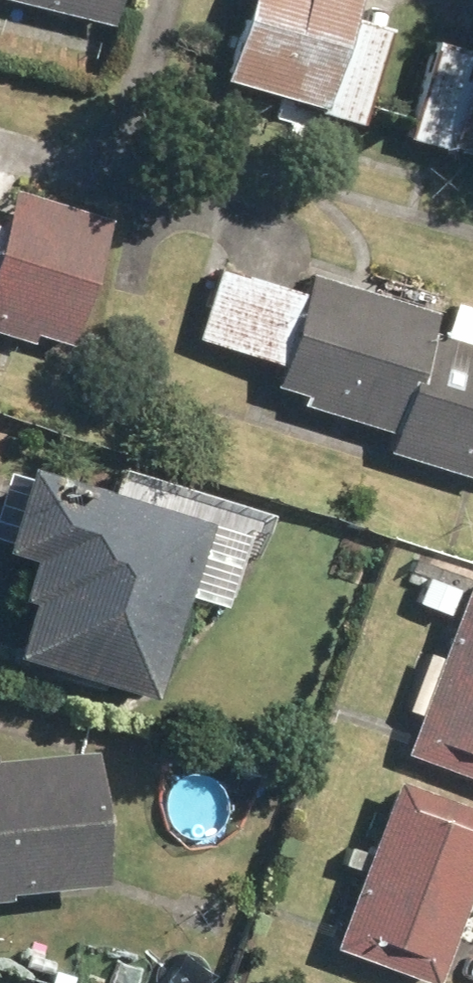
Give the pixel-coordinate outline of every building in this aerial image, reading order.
[(107,23),(112,0),(14,0),(107,23)] [(218,80),(318,110),(317,114),(356,126),(386,26),(346,14),(350,0),(241,0),(218,80)] [(469,50),(429,39),(401,137),(472,157),(472,36),(469,50)] [(0,227),(0,334),(29,343),(31,335),(66,346),(106,218),(12,188),(0,227)] [(298,404),(389,432),(383,453),(472,480),(472,306),(451,299),(440,334),(427,330),(433,311),(307,273),(302,291),(213,264),(191,336),(276,361),(268,386),(300,396),(298,404)] [(22,466),(0,536),(0,551),(26,559),(13,598),(24,601),(8,654),(149,698),(205,524),(22,466)] [(465,575),(400,754),(472,781),(472,578),(465,575)] [(0,758),(0,892),(101,882),(89,750),(0,758)] [(391,778),(329,947),(428,982),(431,982),(472,869),(472,807),(391,778)]
